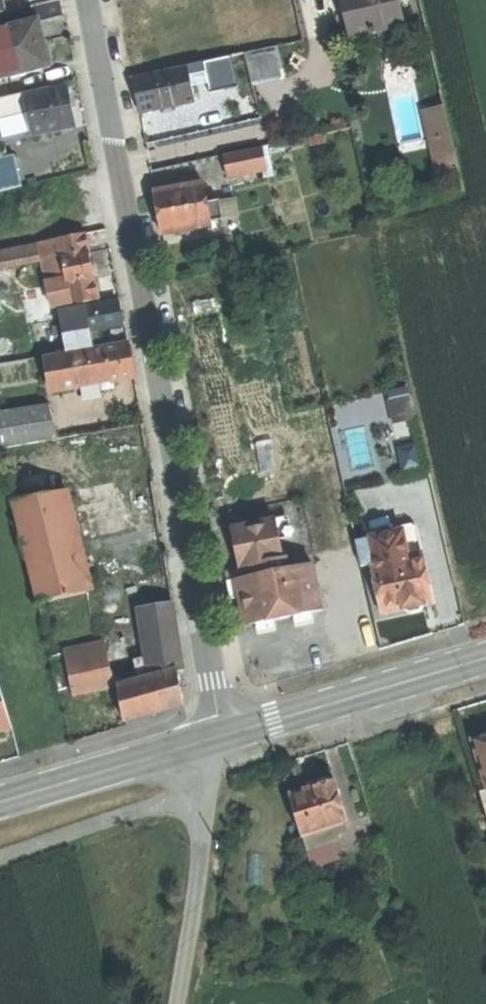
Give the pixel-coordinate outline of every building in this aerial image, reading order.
[(178,1),(182,20),(189,48),(192,62),(192,64),(202,62),(205,73),(209,93),(238,86),(218,0),(181,0),(178,1)] [(351,9),(345,10),(349,27),(351,36),(370,32),(374,31),(377,30),(400,24),(402,24),(396,0),(349,0),(351,9)] [(154,1),(119,8),(119,11),(121,11),(153,4),(155,3),(154,1)] [(178,1),(154,5),(157,25),(182,20),(178,1)] [(0,31),(0,78),(49,66),(41,34),(38,22),(0,31)] [(400,24),(377,30),(381,46),(404,40),(400,24)] [(189,48),(165,54),(169,68),(192,62),(189,48)] [(270,49),(270,48),(244,53),(251,86),(281,80),(279,72),(282,71),(277,48),(270,49)] [(148,53),(129,57),(132,76),(151,71),(149,58),(148,53)] [(165,54),(149,58),(151,71),(169,68),(165,54)] [(187,66),(189,76),(205,73),(202,62),(192,64),(187,66)] [(187,66),(133,78),(137,98),(140,113),(194,101),(190,83),(189,76),(187,66)] [(197,82),(190,83),(194,101),(200,100),(197,82)] [(65,88),(24,96),(27,109),(33,135),(74,127),(70,109),(65,88)] [(0,100),(0,119),(17,114),(17,111),(27,109),(24,96),(24,94),(0,100)] [(443,105),(423,110),(437,172),(442,171),(435,140),(450,136),(443,105)] [(435,140),(442,171),(458,167),(450,136),(435,140)] [(262,151),(222,158),(227,178),(266,170),(262,151)] [(0,160),(0,193),(22,187),(14,156),(0,160)] [(203,183),(154,192),(158,213),(162,235),(178,232),(179,234),(192,231),(192,229),(212,225),(211,220),(221,218),(217,201),(207,203),(203,183)] [(85,234),(59,240),(62,257),(88,252),(85,234)] [(0,251),(0,266),(41,258),(52,309),(72,305),(62,257),(59,240),(0,251)] [(88,252),(62,257),(72,305),(99,299),(92,270),(88,252)] [(119,302),(81,308),(85,332),(86,331),(123,326),(121,312),(119,302)] [(81,308),(60,312),(68,352),(89,348),(86,331),(85,332),(81,308)] [(61,340),(50,342),(51,353),(63,351),(61,340)] [(50,342),(36,345),(38,356),(51,353),(50,342)] [(128,343),(73,353),(80,387),(135,378),(130,353),(128,343)] [(73,353),(47,358),(52,392),(80,387),(73,353)] [(0,413),(0,450),(56,439),(48,405),(0,413)] [(61,492),(12,501),(38,603),(87,594),(61,492)] [(276,520),(232,529),(240,569),(257,565),(259,576),(237,580),(239,593),(244,615),(257,623),(322,610),(313,565),(284,571),(282,560),(284,560),(276,520)] [(417,529),(412,530),(418,556),(424,554),(417,529)] [(412,530),(409,531),(415,556),(418,556),(412,530)] [(409,531),(396,535),(401,559),(415,556),(409,531)] [(396,535),(366,541),(371,566),(401,559),(396,535)] [(366,541),(356,544),(361,569),(371,566),(366,541)] [(435,604),(424,554),(418,556),(415,556),(401,559),(371,566),(383,616),(393,614),(405,611),(407,613),(411,614),(421,611),(424,607),(435,604)] [(173,605),(141,611),(149,664),(140,667),(143,680),(177,671),(177,672),(183,670),(173,605)] [(105,646),(65,653),(69,677),(90,673),(110,669),(105,646)] [(110,669),(90,673),(93,687),(105,684),(118,681),(110,669)] [(143,680),(119,687),(126,723),(155,714),(183,707),(177,672),(177,671),(143,680)] [(90,673),(69,677),(73,695),(106,688),(105,684),(93,687),(90,673)] [(11,727),(0,689),(0,730),(11,727)] [(474,742),(485,781),(485,738),(474,742)] [(301,792),(289,796),(302,836),(314,834),(315,839),(330,835),(329,829),(349,824),(338,782),(332,783),(331,779),(320,782),(322,787),(301,792)] [(317,864),(344,854),(338,840),(312,849),(317,864)]
